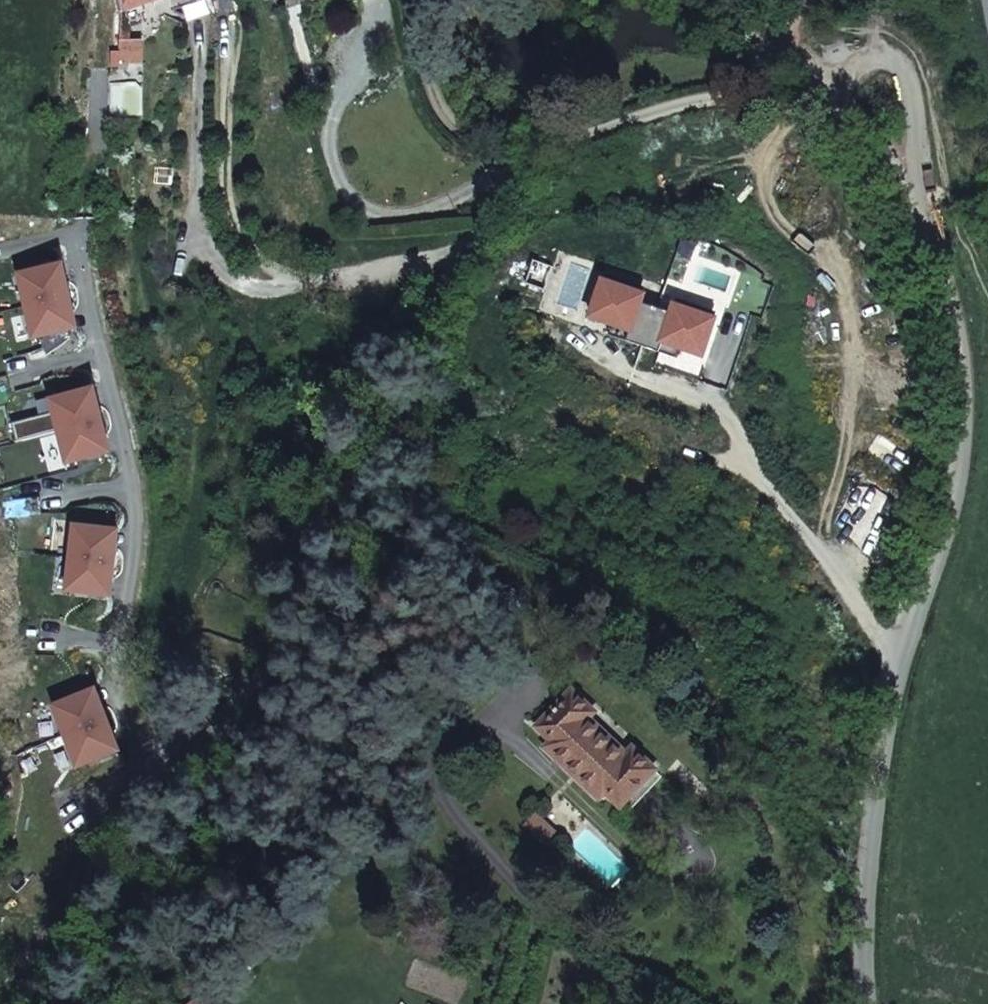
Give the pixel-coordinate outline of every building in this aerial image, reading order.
[(119,13),(158,0),(116,0),(119,13)] [(77,329),(63,265),(39,270),(28,287),(21,284),(33,339),(77,329)] [(28,287),(39,270),(19,275),(21,284),(28,287)] [(634,290),(595,274),(583,312),(621,326),(618,337),(634,343),(647,304),(631,297),(634,290)] [(662,310),(647,304),(634,343),(649,349),(653,338),(692,354),(704,318),(664,303),(662,310)] [(111,453),(95,389),(51,400),(67,464),(111,453)] [(111,596),(119,531),(75,525),(67,591),(111,596)] [(119,751),(96,689),(54,706),(77,767),(119,751)] [(621,806),(655,771),(632,749),(626,755),(589,719),(595,713),(572,691),(538,727),(552,742),(546,749),(599,799),(605,793),(621,806)] [(536,815),(525,826),(547,846),(558,836),(536,815)]
